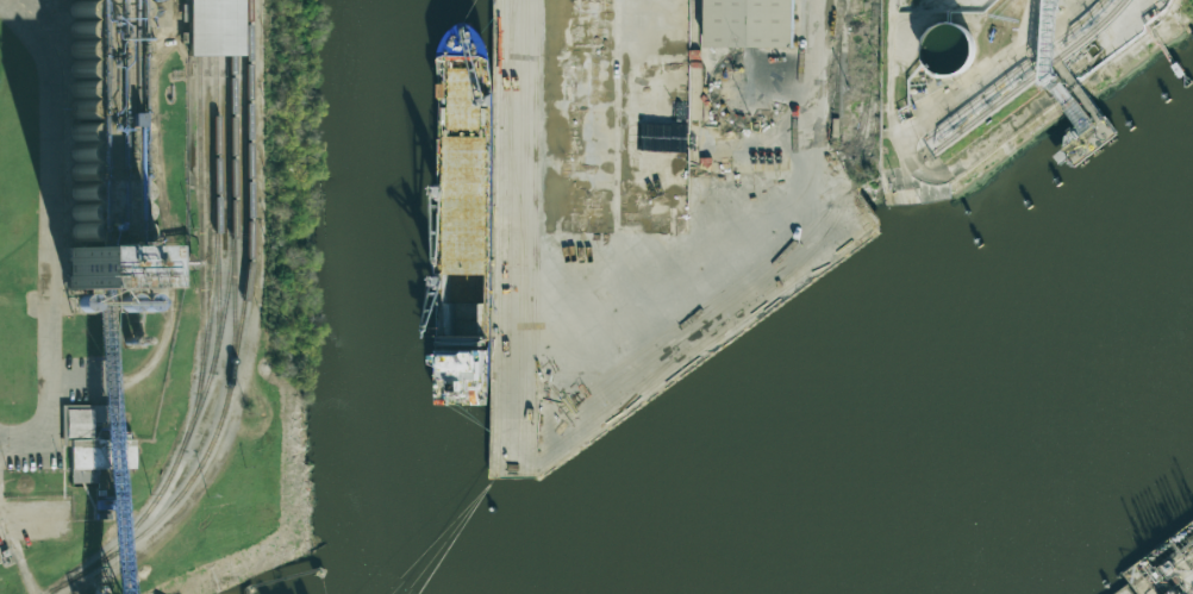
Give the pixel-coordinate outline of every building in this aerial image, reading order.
[(188,56),(188,0),(242,0),(243,55),(188,56)] [(706,46),(706,0),(792,0),(792,46),(706,46)] [(931,20),(919,65),(966,78),(978,33),(931,20)]
